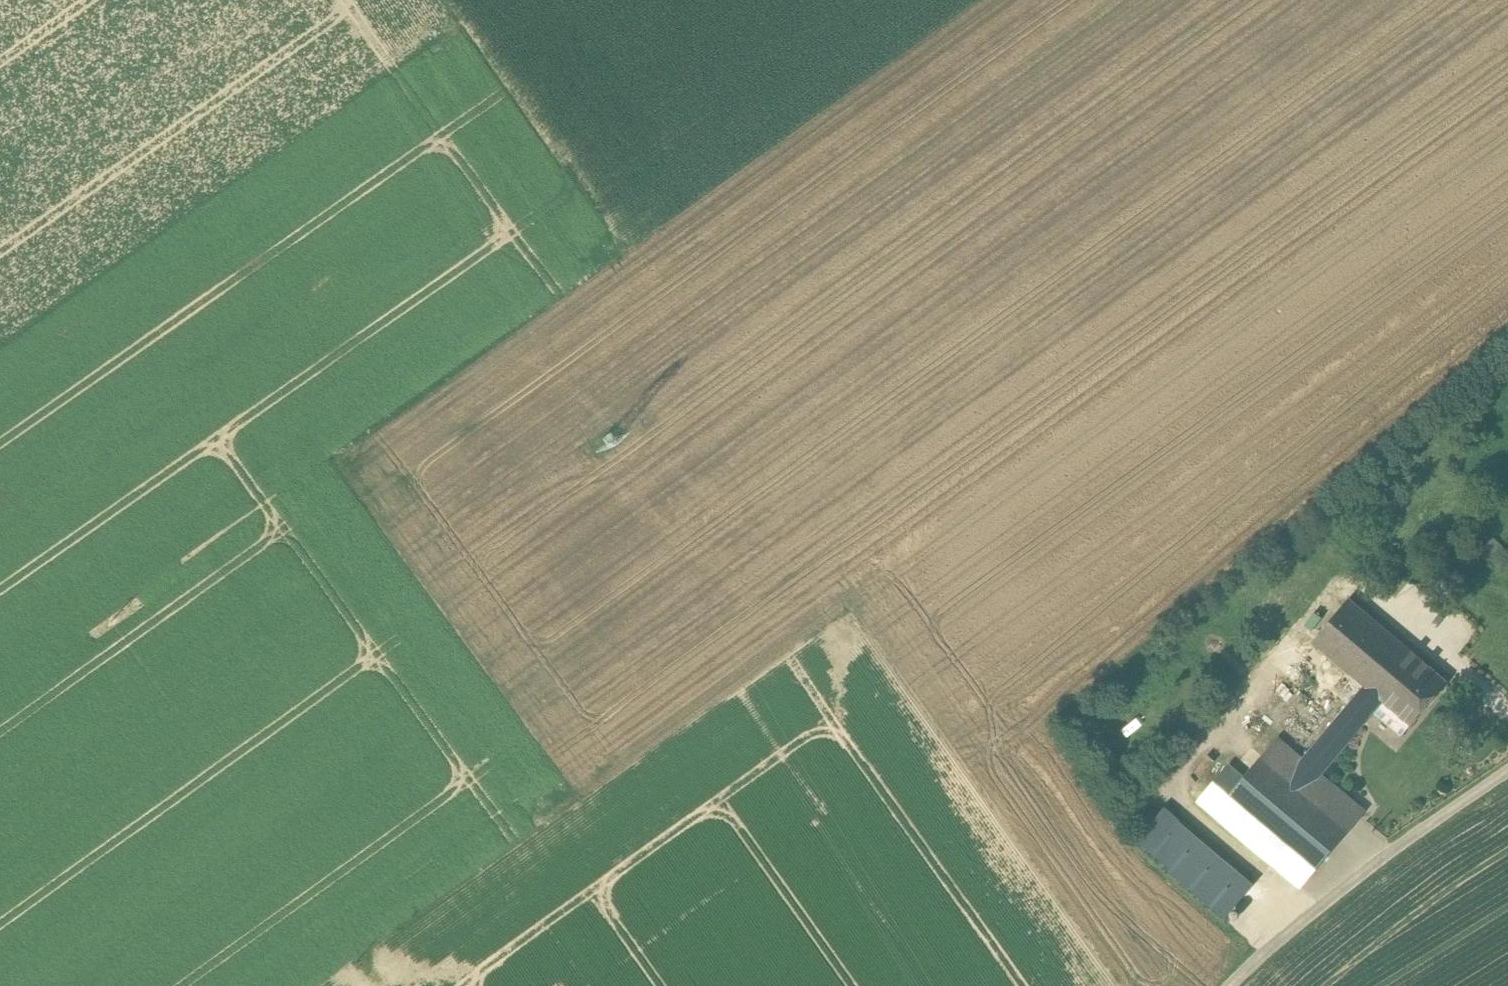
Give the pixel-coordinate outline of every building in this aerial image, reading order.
[(1507,555),(1493,540),(1481,552),(1495,566),(1507,555)] [(1419,657),(1349,598),(1313,641),(1365,685),(1383,700),(1419,657)] [(1419,657),(1383,700),(1384,701),(1374,712),(1402,736),(1447,681),(1419,657)] [(1358,694),(1303,759),(1278,737),(1264,754),(1308,791),(1322,774),(1374,712),(1384,701),(1383,700),(1365,685),(1362,689),(1358,686),(1354,691),(1358,694)] [(1308,791),(1264,754),(1245,777),(1214,814),(1301,887),(1366,811),(1322,774),(1308,791)] [(1232,766),(1201,803),(1214,814),(1245,777),(1232,766)] [(1253,886),(1161,808),(1135,839),(1227,917),(1253,886)]
